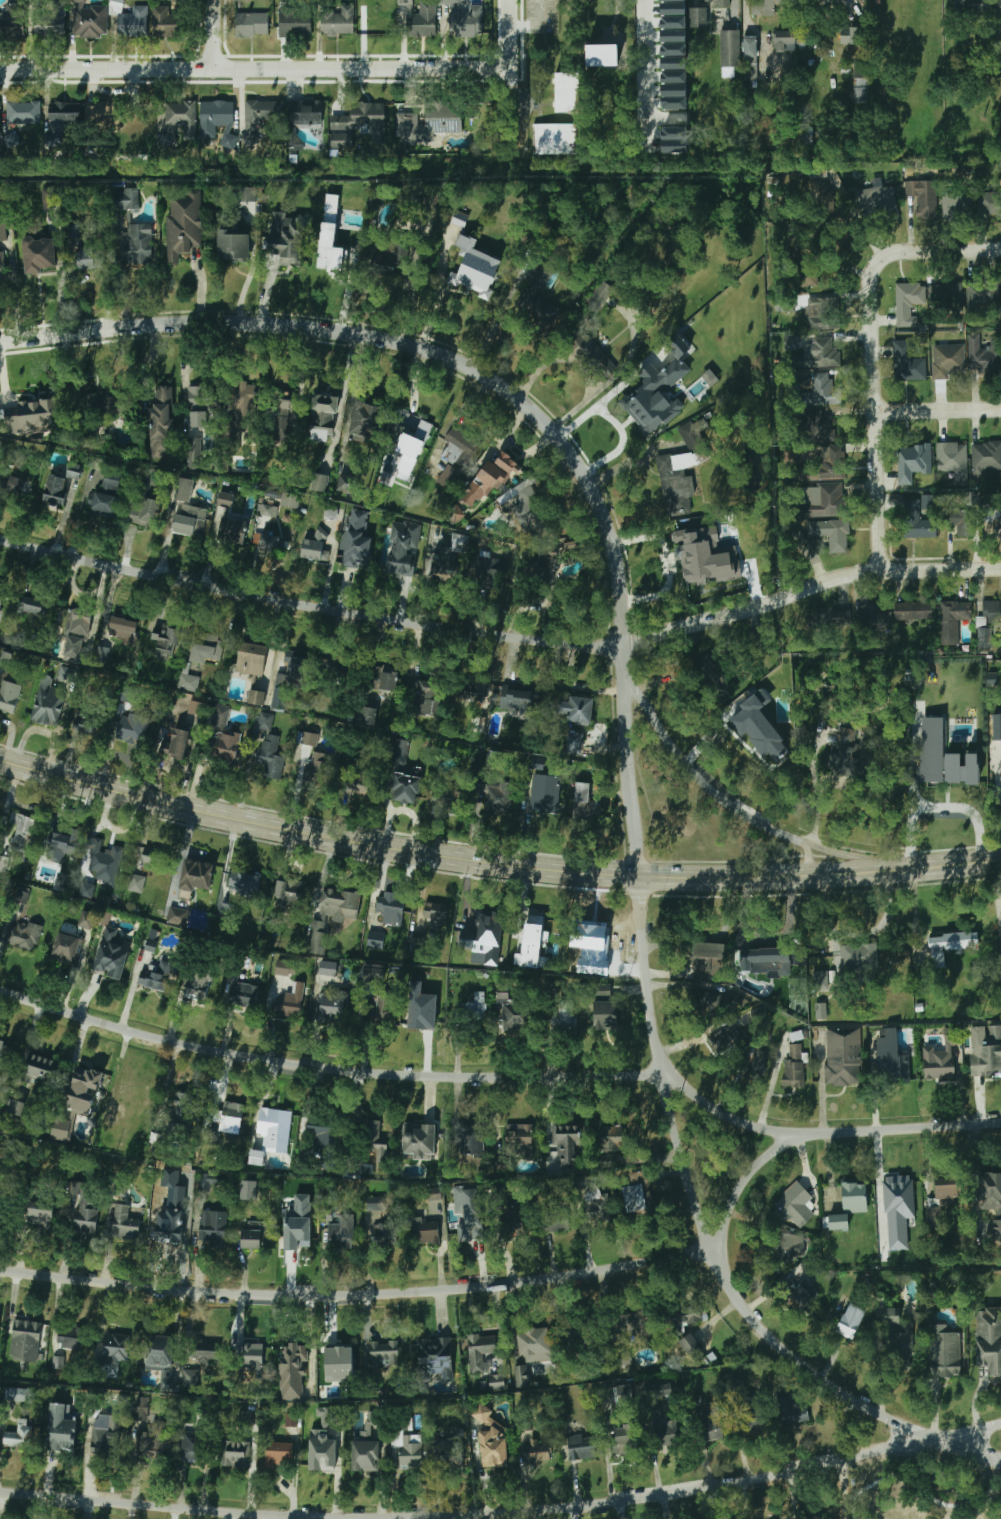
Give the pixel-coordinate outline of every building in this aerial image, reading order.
[(35,35),(65,35),(65,0),(51,0),(51,11),(35,11),(35,35)] [(84,6),(84,0),(69,0),(69,3),(74,3),(73,37),(106,37),(107,6),(84,6)] [(436,0),(419,0),(419,13),(413,13),(412,0),(398,0),(398,4),(407,4),(407,36),(436,36),(436,0)] [(439,5),(446,5),(446,29),(453,29),(454,0),(439,0),(439,5)] [(686,0),(661,0),(661,29),(661,42),(661,55),(686,55),(686,0)] [(775,16),(775,5),(778,5),(778,0),(752,0),(752,15),(775,16)] [(956,11),(991,11),(991,0),(956,0),(956,11)] [(5,12),(0,12),(0,36),(26,35),(25,2),(5,3),(5,12)] [(465,33),(482,33),(482,5),(465,5),(465,33)] [(152,36),(192,36),(192,14),(169,14),(169,6),(152,6),(152,36)] [(353,34),(353,6),(320,6),(320,34),(353,34)] [(278,37),(309,37),(309,8),(278,8),(278,37)] [(690,8),(690,27),(705,27),(705,8),(690,8)] [(360,11),(360,35),(394,35),(394,11),(360,11)] [(147,37),(147,13),(117,13),(117,37),(147,37)] [(235,36),(268,36),(268,13),(235,13),(235,36)] [(863,26),(841,26),(841,44),(863,44),(863,26)] [(740,30),(721,30),(721,67),(740,67),(740,30)] [(795,31),(774,31),(774,51),(785,51),(785,44),(795,44),(795,31)] [(758,64),(758,37),(742,37),(742,64),(758,64)] [(806,49),(806,40),(796,40),(796,50),(806,49)] [(585,66),(585,44),(616,44),(616,66),(585,66)] [(688,109),(686,57),(661,57),(662,110),(688,109)] [(854,88),(870,88),(869,60),(854,61),(854,88)] [(577,72),(553,72),(553,112),(577,112),(577,72)] [(6,101),(6,124),(39,124),(39,101),(6,101)] [(195,101),(165,102),(165,132),(182,132),(182,141),(196,141),(195,101)] [(200,137),(215,138),(215,126),(222,126),(222,147),(233,147),(234,102),(201,101),(200,137)] [(245,101),(245,130),(262,130),(262,120),(283,120),(283,101),(245,101)] [(401,112),(401,142),(423,142),(423,132),(491,132),(492,102),(424,102),(424,112),(401,112)] [(49,130),(80,130),(81,103),(49,103),(49,130)] [(87,126),(120,126),(120,103),(87,103),(87,126)] [(290,124),(322,124),(322,103),(290,103),(290,124)] [(385,127),(385,103),(352,103),(352,127),(385,127)] [(534,124),(534,154),(577,154),(577,124),(534,124)] [(662,153),(689,152),(688,127),(671,127),(671,126),(661,126),(662,153)] [(21,145),(18,132),(4,135),(7,148),(21,145)] [(810,190),(826,191),(827,167),(811,166),(810,190)] [(815,205),(829,203),(825,179),(811,181),(815,205)] [(907,196),(919,196),(919,217),(937,217),(937,181),(907,181),(907,196)] [(138,188),(124,188),(124,184),(112,184),(112,208),(138,208),(138,188)] [(897,207),(893,185),(860,191),(864,213),(897,207)] [(238,201),(256,202),(257,187),(239,187),(238,201)] [(43,188),(43,209),(56,208),(56,188),(43,188)] [(200,189),(186,189),(186,197),(167,197),(169,264),(181,264),(180,254),(194,253),(194,247),(202,247),(200,189)] [(979,190),(979,216),(1000,216),(1000,190),(979,190)] [(944,192),(942,219),(962,220),(963,193),(944,192)] [(464,228),(470,216),(457,210),(451,223),(464,228)] [(152,224),(127,224),(127,232),(119,232),(119,262),(152,262),(152,224)] [(218,259),(251,259),(251,231),(218,231),(218,259)] [(505,258),(479,246),(480,244),(453,231),(447,243),(454,246),(442,271),(489,293),(505,258)] [(355,239),(326,233),(318,265),(347,272),(355,239)] [(268,263),(297,263),(297,236),(268,236),(268,263)] [(44,273),(44,268),(56,268),(55,238),(24,239),(25,274),(44,273)] [(397,278),(405,248),(376,241),(369,271),(397,278)] [(76,268),(105,268),(105,247),(76,247),(76,268)] [(818,255),(792,255),(792,287),(818,287),(818,255)] [(533,308),(556,268),(545,262),(522,302),(533,308)] [(583,304),(597,314),(614,289),(600,279),(583,304)] [(1000,304),(1000,280),(967,280),(967,311),(980,311),(980,304),(1000,304)] [(932,282),(932,311),(962,311),(962,282),(932,282)] [(896,326),(915,326),(915,283),(896,283),(896,326)] [(808,299),(808,329),(838,329),(838,299),(808,299)] [(798,349),(798,334),(786,335),(787,349),(798,349)] [(970,369),(1000,369),(1000,339),(985,339),(985,334),(969,334),(970,369)] [(645,437),(686,409),(679,399),(672,403),(663,391),(691,372),(681,357),(691,350),(681,335),(667,345),(677,359),(658,372),(652,363),(638,373),(645,383),(620,400),(645,437)] [(813,338),(813,355),(793,356),(793,367),(835,367),(835,338),(813,338)] [(895,380),(926,380),(926,359),(912,359),(912,340),(895,340),(895,380)] [(934,346),(934,380),(949,380),(949,370),(965,370),(965,346),(934,346)] [(790,378),(791,406),(834,404),(833,373),(813,373),(813,393),(800,394),(799,378),(790,378)] [(253,431),(253,383),(231,383),(231,431),(253,431)] [(210,386),(187,386),(188,429),(210,429),(210,386)] [(334,442),(337,395),(313,394),(310,441),(334,442)] [(125,396),(76,398),(77,414),(92,413),(93,427),(108,427),(108,417),(127,416),(125,396)] [(56,400),(1,403),(2,433),(58,430),(56,400)] [(292,400),(274,400),(273,430),(292,430),(292,400)] [(170,401),(152,401),(152,435),(170,435),(170,401)] [(347,437),(372,444),(382,408),(357,401),(347,437)] [(432,421),(409,407),(399,424),(423,437),(432,421)] [(803,410),(803,442),(831,442),(831,410),(803,410)] [(404,454),(395,477),(409,482),(432,424),(421,419),(415,437),(404,433),(397,451),(404,454)] [(437,454),(466,469),(480,441),(452,426),(437,454)] [(202,469),(201,437),(187,437),(188,469),(202,469)] [(973,441),(973,472),(1000,472),(1000,441),(973,441)] [(938,442),(938,470),(967,470),(967,442),(938,442)] [(926,485),(926,475),(915,475),(915,466),(932,466),(932,443),(897,444),(899,486),(926,485)] [(836,447),(805,447),(806,464),(795,465),(795,480),(837,479),(836,447)] [(657,459),(670,514),(694,508),(685,470),(702,466),(698,449),(657,459)] [(491,463),(487,459),(474,476),(498,494),(519,466),(500,452),(491,463)] [(460,473),(449,464),(437,480),(447,489),(460,473)] [(64,508),(71,477),(79,479),(81,469),(67,466),(65,478),(51,475),(45,504),(64,508)] [(119,492),(122,474),(106,471),(102,489),(119,492)] [(325,492),(328,476),(313,474),(310,489),(325,492)] [(337,490),(354,493),(357,477),(340,474),(337,490)] [(5,494),(22,499),(28,481),(10,475),(5,494)] [(207,509),(190,506),(195,481),(177,478),(168,528),(203,534),(207,509)] [(523,502),(513,508),(528,533),(552,520),(531,485),(518,493),(523,502)] [(836,487),(799,487),(799,517),(836,516),(836,487)] [(119,498),(97,490),(89,511),(111,519),(119,498)] [(235,493),(219,492),(218,507),(234,508),(235,493)] [(280,506),(296,508),(298,495),(282,493),(280,506)] [(127,520),(155,527),(160,506),(132,499),(127,520)] [(937,538),(937,521),(920,521),(920,499),(904,499),(904,538),(937,538)] [(996,511),(996,499),(987,499),(988,539),(1000,539),(1000,511),(996,511)] [(257,514),(277,516),(279,506),(258,504),(257,514)] [(965,534),(980,534),(980,507),(945,507),(945,528),(965,528),(965,534)] [(369,511),(351,509),(344,566),(368,569),(372,538),(365,537),(369,511)] [(245,542),(243,520),(219,522),(221,544),(245,542)] [(830,536),(830,553),(848,553),(848,520),(809,520),(809,536),(830,536)] [(354,537),(355,523),(342,522),(341,536),(354,537)] [(741,578),(738,545),(720,547),(717,526),(672,531),(673,544),(679,543),(684,584),(697,582),(698,585),(707,584),(706,579),(716,577),(717,581),(741,578)] [(315,541),(303,538),(299,557),(319,561),(325,531),(317,529),(315,541)] [(794,545),(804,541),(800,530),(790,534),(794,545)] [(275,535),(257,536),(258,551),(276,549),(275,535)] [(582,548),(581,541),(565,543),(566,550),(582,548)] [(537,583),(555,583),(555,546),(537,546),(537,583)] [(417,556),(397,553),(394,574),(414,577),(417,556)] [(460,555),(435,555),(435,575),(460,575),(460,555)] [(478,555),(473,584),(502,589),(507,560),(478,555)] [(536,592),(534,608),(550,610),(552,593),(536,592)] [(24,612),(45,616),(48,601),(27,597),(24,612)] [(894,621),(893,603),(932,601),(933,619),(894,621)] [(979,601),(979,647),(990,647),(990,625),(1000,625),(1000,601),(979,601)] [(974,602),(942,602),(942,618),(974,618),(974,602)] [(877,613),(877,604),(859,605),(861,632),(893,630),(892,612),(877,613)] [(83,641),(95,616),(79,608),(67,633),(83,641)] [(804,617),(804,627),(804,644),(848,643),(848,608),(833,608),(833,616),(823,616),(823,613),(812,613),(804,617)] [(107,632),(128,639),(134,623),(113,615),(107,632)] [(181,632),(165,625),(152,654),(168,661),(181,632)] [(217,633),(190,638),(195,664),(222,658),(217,633)] [(262,676),(267,648),(242,644),(237,672),(262,676)] [(111,649),(98,645),(95,659),(107,662),(111,649)] [(11,653),(2,652),(0,664),(0,666),(9,668),(11,653)] [(697,659),(707,690),(723,684),(712,653),(697,659)] [(289,683),(309,683),(309,658),(289,658),(289,683)] [(365,689),(392,696),(399,672),(371,665),(365,689)] [(196,692),(199,676),(179,673),(176,688),(196,692)] [(409,713),(434,713),(434,674),(409,674),(409,713)] [(41,675),(28,722),(54,728),(64,691),(49,687),(52,678),(41,675)] [(14,713),(21,686),(0,680),(0,710),(14,713)] [(483,681),(462,681),(462,701),(483,701),(483,681)] [(763,756),(769,752),(773,758),(787,748),(767,720),(773,716),(766,705),(772,701),(763,688),(740,705),(744,710),(730,720),(742,737),(747,734),(763,756)] [(264,706),(266,692),(251,689),(248,703),(264,706)] [(499,710),(536,710),(536,689),(499,689),(499,710)] [(557,701),(556,713),(566,715),(565,722),(591,725),(593,699),(568,697),(567,702),(557,701)] [(199,715),(202,703),(191,700),(188,712),(199,715)] [(230,705),(211,703),(209,724),(228,726),(230,705)] [(358,723),(375,726),(378,709),(360,706),(358,723)] [(275,716),(261,712),(256,727),(270,731),(275,716)] [(122,713),(116,739),(146,745),(151,719),(122,713)] [(96,734),(97,715),(76,714),(74,732),(96,734)] [(992,715),(992,741),(1000,741),(1000,715),(992,715)] [(943,717),(920,718),(920,782),(944,782),(943,717)] [(864,730),(840,727),(834,769),(858,773),(864,730)] [(193,733),(176,729),(168,757),(185,762),(193,733)] [(320,735),(300,730),(297,743),(317,747),(320,735)] [(565,753),(582,755),(584,734),(567,732),(565,753)] [(237,763),(242,736),(224,733),(219,760),(237,763)] [(256,763),(266,765),(264,776),(281,779),(285,756),(276,755),(280,736),(261,733),(256,763)] [(410,740),(394,738),(390,760),(406,763),(410,740)] [(945,783),(967,782),(967,785),(979,785),(979,754),(966,754),(966,766),(961,766),(961,754),(945,754),(945,783)] [(330,762),(304,762),(304,788),(330,788),(330,762)] [(346,794),(373,790),(369,768),(342,772),(346,794)] [(416,806),(424,783),(398,773),(389,796),(416,806)] [(530,813),(558,815),(561,776),(533,774),(530,813)] [(509,780),(482,780),(482,813),(509,813),(509,780)] [(593,784),(575,783),(572,824),(590,825),(593,784)] [(465,793),(435,785),(430,803),(460,811),(465,793)] [(10,826),(19,825),(19,847),(41,847),(40,816),(10,817),(10,826)] [(65,857),(65,855),(78,855),(78,831),(49,831),(49,857),(65,857)] [(120,871),(122,854),(100,852),(101,840),(91,839),(88,870),(97,871),(96,884),(106,885),(108,870),(120,871)] [(171,852),(146,845),(140,864),(165,871),(171,852)] [(91,851),(83,850),(81,867),(92,869),(94,857),(90,857),(91,851)] [(191,900),(193,886),(211,889),(215,863),(187,858),(180,898),(191,900)] [(255,900),(264,878),(235,866),(226,888),(255,900)] [(142,894),(146,877),(132,873),(128,890),(142,894)] [(303,906),(303,881),(278,881),(278,906),(303,906)] [(14,899),(25,904),(30,894),(19,889),(14,899)] [(307,952),(325,955),(330,920),(355,924),(359,895),(321,889),(317,919),(312,919),(307,952)] [(401,928),(405,896),(378,893),(375,912),(384,913),(382,925),(401,928)] [(419,919),(445,926),(451,906),(425,899),(419,919)] [(233,916),(233,903),(222,903),(222,916),(233,916)] [(188,910),(170,907),(168,921),(186,924),(188,910)] [(79,924),(93,928),(97,915),(84,910),(79,924)] [(497,965),(471,962),(473,947),(459,946),(461,930),(475,931),(478,911),(503,914),(497,965)] [(517,966),(522,915),(541,917),(535,968),(517,966)] [(576,972),(578,957),(580,957),(581,948),(568,946),(571,919),(606,923),(605,935),(609,936),(606,961),(608,961),(606,975),(576,972)] [(41,928),(10,920),(4,944),(35,952),(41,928)] [(105,927),(93,969),(123,978),(133,944),(115,939),(117,931),(105,927)] [(383,950),(365,948),(367,930),(385,932),(383,950)] [(83,938),(60,932),(53,958),(76,964),(83,938)] [(978,933),(929,935),(930,961),(944,961),(944,951),(979,949),(978,933)] [(158,942),(147,939),(144,949),(155,952),(158,942)] [(842,971),(840,945),(876,942),(878,968),(842,971)] [(723,944),(693,944),(693,982),(723,982),(723,944)] [(739,950),(739,970),(785,970),(785,950),(739,950)] [(138,983),(164,992),(173,964),(160,960),(157,970),(143,966),(138,983)] [(297,960),(277,960),(276,975),(296,975),(297,960)] [(320,976),(339,976),(339,961),(320,961),(320,976)] [(364,981),(381,981),(382,964),(364,963),(364,981)] [(207,1002),(218,973),(196,964),(185,994),(207,1002)] [(828,971),(813,971),(813,990),(828,990),(828,971)] [(549,994),(559,995),(559,982),(549,982),(549,994)] [(257,984),(229,984),(229,1004),(257,1004),(257,984)] [(610,984),(596,984),(596,996),(610,996),(610,984)] [(348,992),(327,992),(326,1023),(347,1023),(348,992)] [(438,1025),(438,992),(424,992),(424,1025),(438,1025)] [(485,992),(475,992),(475,1002),(468,1002),(468,1015),(485,1015),(485,992)] [(718,993),(700,994),(701,1016),(719,1015),(718,993)] [(276,995),(273,1012),(296,1015),(298,998),(276,995)] [(365,1025),(393,1025),(393,996),(365,996),(365,1025)] [(550,999),(550,1027),(576,1027),(576,999),(550,999)] [(616,1002),(591,1002),(591,1030),(616,1030),(616,1002)] [(827,1019),(827,1003),(816,1003),(816,1019),(827,1019)] [(503,1007),(503,1028),(525,1028),(525,1007),(503,1007)] [(715,1056),(705,1039),(735,1021),(745,1038),(715,1056)] [(877,1038),(878,1085),(910,1085),(910,1055),(898,1055),(898,1027),(885,1028),(886,1037),(877,1038)] [(855,1084),(856,1030),(828,1030),(827,1084),(855,1084)] [(9,1044),(0,1041),(0,1076),(9,1044)] [(804,1087),(804,1044),(786,1044),(786,1087),(804,1087)] [(747,1077),(770,1066),(762,1048),(739,1059),(747,1077)] [(935,1054),(935,1048),(923,1048),(923,1078),(954,1078),(954,1054),(935,1054)] [(51,1083),(59,1063),(31,1052),(23,1072),(51,1083)] [(993,1054),(993,1062),(970,1062),(970,1076),(1000,1076),(1000,1054),(993,1054)] [(65,1087),(94,1098),(103,1075),(74,1064),(65,1087)] [(170,1123),(188,1126),(193,1095),(176,1091),(170,1123)] [(7,1111),(20,1116),(24,1104),(11,1100),(7,1111)] [(220,1131),(239,1135),(246,1106),(227,1101),(220,1131)] [(276,1135),(276,1108),(259,1108),(259,1135),(276,1135)] [(293,1153),(293,1111),(279,1111),(279,1153),(293,1153)] [(307,1128),(314,1129),(311,1147),(334,1151),(339,1121),(309,1116),(307,1128)] [(388,1138),(380,1138),(380,1120),(362,1120),(361,1151),(376,1151),(375,1162),(387,1163),(388,1138)] [(71,1122),(53,1121),(52,1140),(70,1141),(71,1122)] [(436,1123),(405,1123),(405,1157),(436,1157),(436,1123)] [(482,1155),(482,1124),(457,1124),(457,1155),(482,1155)] [(509,1125),(509,1151),(532,1151),(532,1125),(509,1125)] [(553,1126),(553,1146),(558,1146),(558,1165),(577,1165),(577,1145),(582,1145),(582,1125),(553,1126)] [(599,1151),(622,1151),(622,1126),(599,1126),(599,1151)] [(262,1151),(252,1151),(252,1161),(262,1161),(262,1151)] [(178,1185),(186,1186),(181,1239),(156,1237),(158,1212),(166,1213),(168,1188),(158,1187),(160,1168),(180,1171),(178,1185)] [(978,1172),(978,1207),(1000,1207),(1000,1172),(978,1172)] [(197,1189),(211,1192),(214,1177),(201,1174),(197,1189)] [(883,1177),(884,1207),(896,1206),(895,1200),(915,1199),(914,1176),(883,1177)] [(955,1177),(935,1177),(935,1207),(955,1207),(955,1177)] [(257,1200),(258,1181),(242,1180),(241,1200),(257,1200)] [(88,1182),(71,1182),(70,1195),(87,1196),(88,1182)] [(801,1228),(816,1213),(806,1204),(813,1198),(797,1182),(776,1203),(801,1228)] [(841,1213),(827,1213),(827,1229),(846,1228),(846,1213),(867,1212),(866,1182),(840,1183),(841,1213)] [(588,1222),(607,1219),(602,1184),(583,1186),(588,1222)] [(622,1188),(627,1213),(646,1210),(641,1184),(622,1188)] [(456,1214),(464,1213),(465,1224),(458,1224),(459,1241),(484,1239),(479,1186),(453,1188),(456,1214)] [(428,1201),(442,1198),(440,1187),(426,1189),(428,1201)] [(74,1230),(97,1233),(100,1207),(91,1206),(92,1199),(78,1197),(74,1230)] [(385,1197),(367,1197),(368,1211),(385,1211),(385,1197)] [(140,1206),(112,1204),(111,1237),(139,1239),(140,1206)] [(509,1225),(519,1225),(519,1205),(509,1205),(509,1225)] [(53,1227),(53,1207),(21,1207),(21,1227),(53,1227)] [(332,1221),(332,1210),(320,1210),(321,1221),(332,1221)] [(568,1230),(568,1210),(542,1211),(543,1231),(568,1230)] [(227,1211),(199,1211),(199,1239),(210,1240),(210,1247),(226,1247),(227,1211)] [(409,1239),(436,1244),(440,1222),(414,1217),(409,1239)] [(898,1220),(882,1220),(882,1248),(898,1248),(898,1220)] [(357,1221),(328,1221),(328,1248),(357,1248),(357,1221)] [(265,1222),(245,1222),(245,1248),(265,1248),(265,1222)] [(398,1245),(398,1222),(372,1222),(372,1245),(398,1245)] [(284,1247),(313,1247),(313,1227),(284,1227),(284,1247)] [(782,1238),(768,1240),(771,1270),(787,1269),(785,1251),(789,1250),(789,1256),(805,1255),(803,1236),(784,1228),(782,1238)] [(799,1309),(813,1296),(800,1282),(787,1295),(799,1309)] [(675,1338),(680,1336),(684,1353),(697,1349),(689,1324),(707,1319),(701,1298),(666,1308),(675,1338)] [(867,1311),(849,1302),(834,1331),(853,1340),(867,1311)] [(914,1322),(899,1322),(899,1308),(887,1308),(888,1359),(914,1359),(914,1322)] [(614,1316),(618,1335),(650,1328),(646,1309),(614,1316)] [(12,1346),(40,1344),(39,1321),(11,1322),(12,1346)] [(542,1327),(516,1334),(522,1356),(548,1349),(542,1327)] [(83,1328),(56,1328),(56,1349),(83,1349),(83,1328)] [(500,1352),(499,1333),(468,1335),(471,1374),(485,1373),(484,1354),(500,1352)] [(961,1333),(929,1333),(929,1377),(961,1377),(961,1333)] [(129,1362),(130,1335),(102,1334),(101,1361),(129,1362)] [(174,1337),(147,1335),(145,1369),(172,1371),(174,1337)] [(421,1383),(432,1381),(431,1375),(442,1373),(443,1382),(455,1380),(449,1336),(415,1340),(421,1383)] [(218,1341),(207,1344),(210,1356),(221,1354),(218,1341)] [(353,1341),(329,1341),(329,1368),(353,1368),(353,1341)] [(400,1367),(400,1341),(371,1341),(371,1367),(400,1367)] [(304,1342),(281,1342),(281,1365),(304,1365),(304,1342)] [(264,1344),(237,1344),(237,1368),(264,1368),(264,1344)] [(980,1344),(980,1371),(1000,1371),(1000,1344),(980,1344)] [(619,1351),(623,1365),(632,1363),(629,1348),(619,1351)] [(517,1387),(528,1387),(528,1366),(517,1366),(517,1387)] [(182,1388),(199,1388),(199,1369),(182,1369),(182,1388)] [(489,1375),(490,1390),(505,1390),(505,1374),(489,1375)] [(161,1391),(176,1391),(176,1377),(161,1377),(161,1391)] [(635,1401),(631,1384),(616,1387),(619,1405),(635,1401)] [(4,1401),(34,1401),(34,1389),(4,1389),(4,1401)] [(740,1432),(762,1431),(761,1396),(739,1397),(740,1432)] [(793,1404),(791,1396),(777,1399),(782,1425),(810,1420),(807,1401),(793,1404)] [(151,1421),(151,1397),(136,1397),(136,1421),(151,1421)] [(677,1420),(662,1422),(659,1401),(648,1403),(654,1447),(680,1443),(677,1420)] [(479,1465),(506,1465),(505,1420),(492,1421),(492,1406),(475,1407),(475,1422),(478,1422),(479,1465)] [(724,1437),(718,1407),(708,1410),(710,1423),(698,1425),(701,1442),(724,1437)] [(321,1416),(322,1424),(336,1424),(336,1408),(316,1408),(317,1416),(321,1416)] [(240,1423),(253,1423),(253,1411),(240,1411),(240,1423)] [(297,1427),(298,1415),(286,1414),(286,1426),(297,1427)] [(119,1416),(108,1416),(108,1423),(92,1423),(92,1454),(119,1454),(119,1416)] [(423,1435),(407,1435),(407,1418),(399,1418),(399,1430),(395,1430),(395,1467),(423,1466),(423,1435)] [(2,1444),(27,1449),(33,1423),(19,1420),(16,1433),(4,1431),(2,1444)] [(151,1432),(136,1432),(135,1456),(163,1456),(164,1421),(151,1421),(151,1432)] [(612,1453),(634,1453),(633,1428),(611,1429),(612,1453)] [(73,1450),(73,1429),(48,1429),(48,1450),(73,1450)] [(595,1456),(593,1434),(567,1437),(569,1459),(595,1456)] [(181,1438),(181,1461),(202,1461),(202,1438),(181,1438)] [(351,1470),(378,1470),(378,1441),(351,1441),(351,1470)] [(248,1442),(225,1442),(225,1467),(248,1467),(248,1442)] [(550,1461),(550,1442),(523,1442),(523,1461),(550,1461)] [(266,1443),(266,1467),(294,1467),(294,1443),(266,1443)] [(334,1444),(309,1444),(309,1468),(334,1468),(334,1444)] [(462,1444),(441,1444),(441,1468),(462,1468),(462,1444)]
